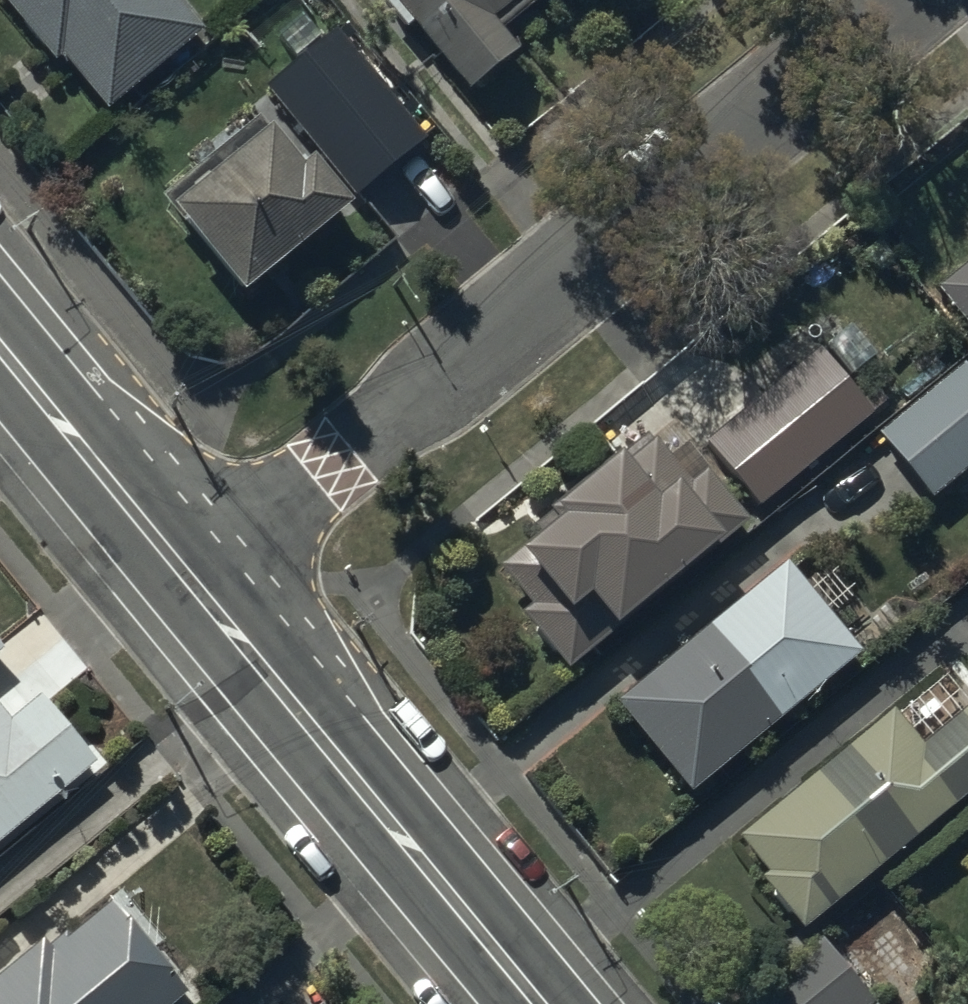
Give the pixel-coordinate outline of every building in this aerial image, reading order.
[(53,69),(59,64),(106,119),(201,38),(169,0),(0,0),(0,7),(53,69)] [(386,3),(379,9),(402,39),(409,34),(463,102),(515,61),(497,39),(546,0),(384,0),(386,3)] [(202,173),(158,208),(170,222),(165,225),(237,312),(345,223),(337,213),(340,211),(301,164),(291,172),(243,115),(190,159),(202,173)] [(935,300),(967,341),(967,273),(935,300)] [(877,440),(930,506),(967,476),(967,376),(963,370),(877,440)] [(758,514),(867,421),(838,387),(795,424),(773,398),(707,453),(758,514)] [(716,553),(743,530),(702,482),(686,495),(651,453),(628,473),(617,460),(581,490),(586,496),(551,525),(557,533),(540,548),(536,543),(497,576),(529,614),(518,623),(565,679),(607,644),(610,649),(719,557),(716,553)] [(782,574),(613,712),(685,800),(854,663),(782,574)] [(91,770),(39,707),(86,667),(40,612),(0,645),(0,846),(91,770)] [(733,847),(762,882),(756,887),(798,940),(967,805),(967,708),(964,711),(941,682),(733,847)] [(182,1002),(106,913),(66,946),(63,941),(45,956),(41,950),(0,984),(0,1003),(179,1003),(182,1002)] [(754,992),(764,1003),(865,1003),(818,944),(754,992)]
